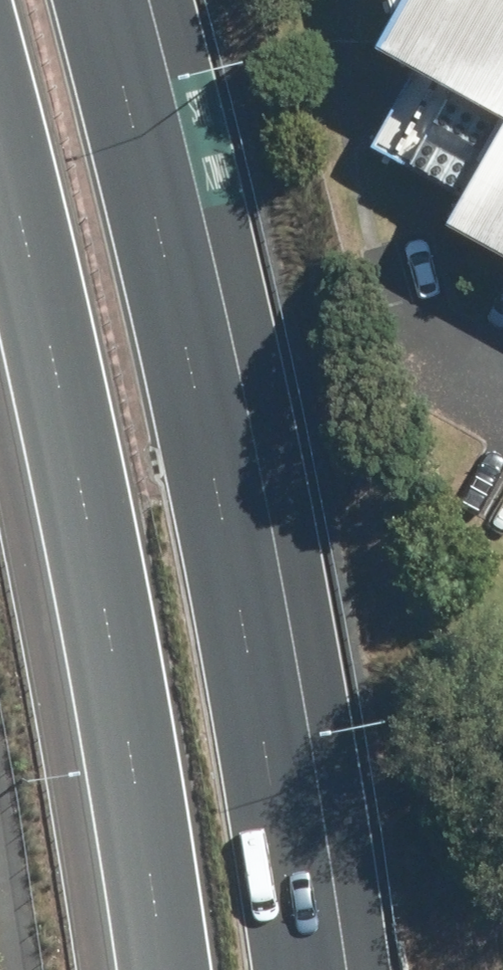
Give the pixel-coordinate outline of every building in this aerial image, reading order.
[(348,29),(461,139),(410,236),(502,285),(502,0),(340,0),(348,29)]
